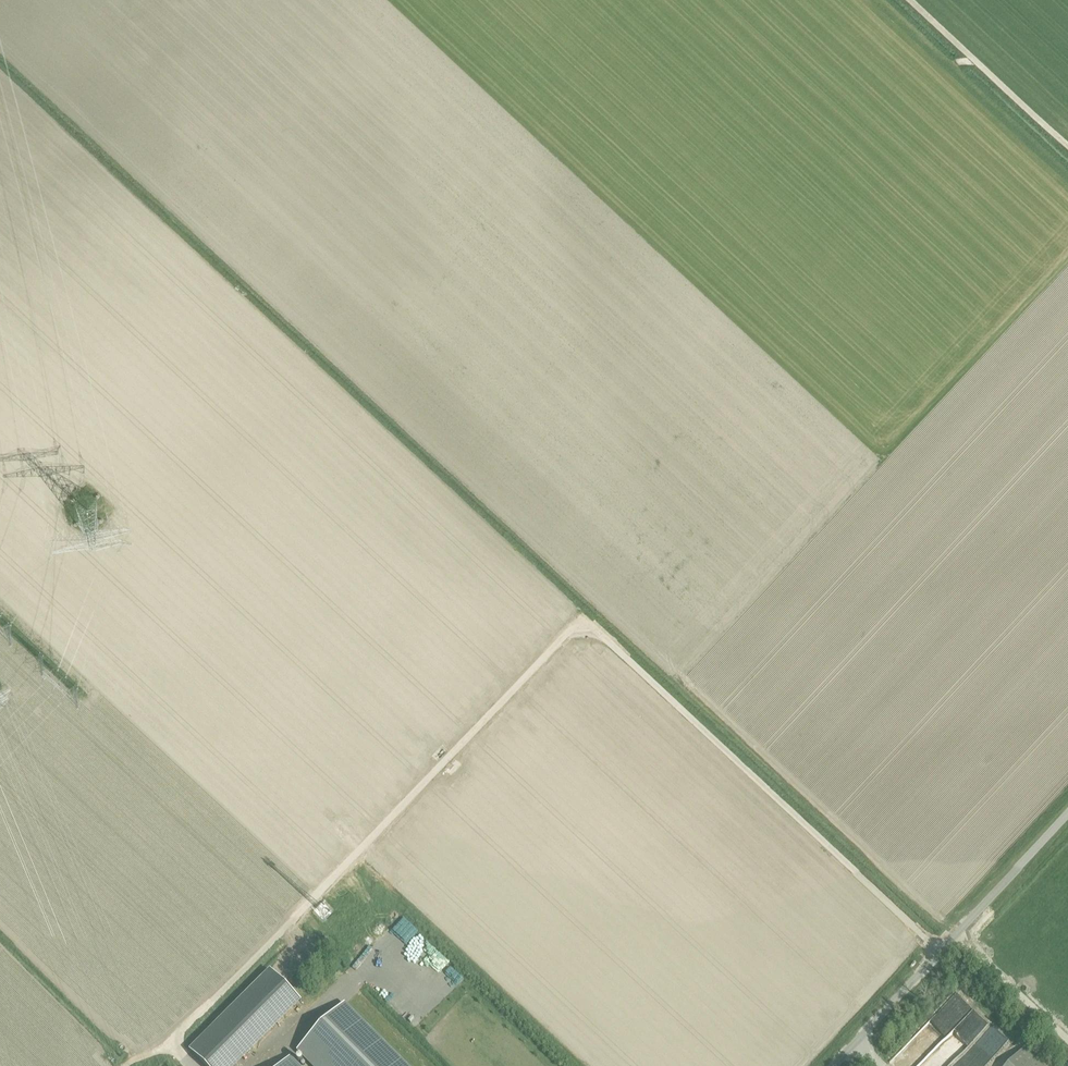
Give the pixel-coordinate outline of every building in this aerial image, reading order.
[(344,1004),(298,1050),(313,1065),(406,1065),(344,1004)]
